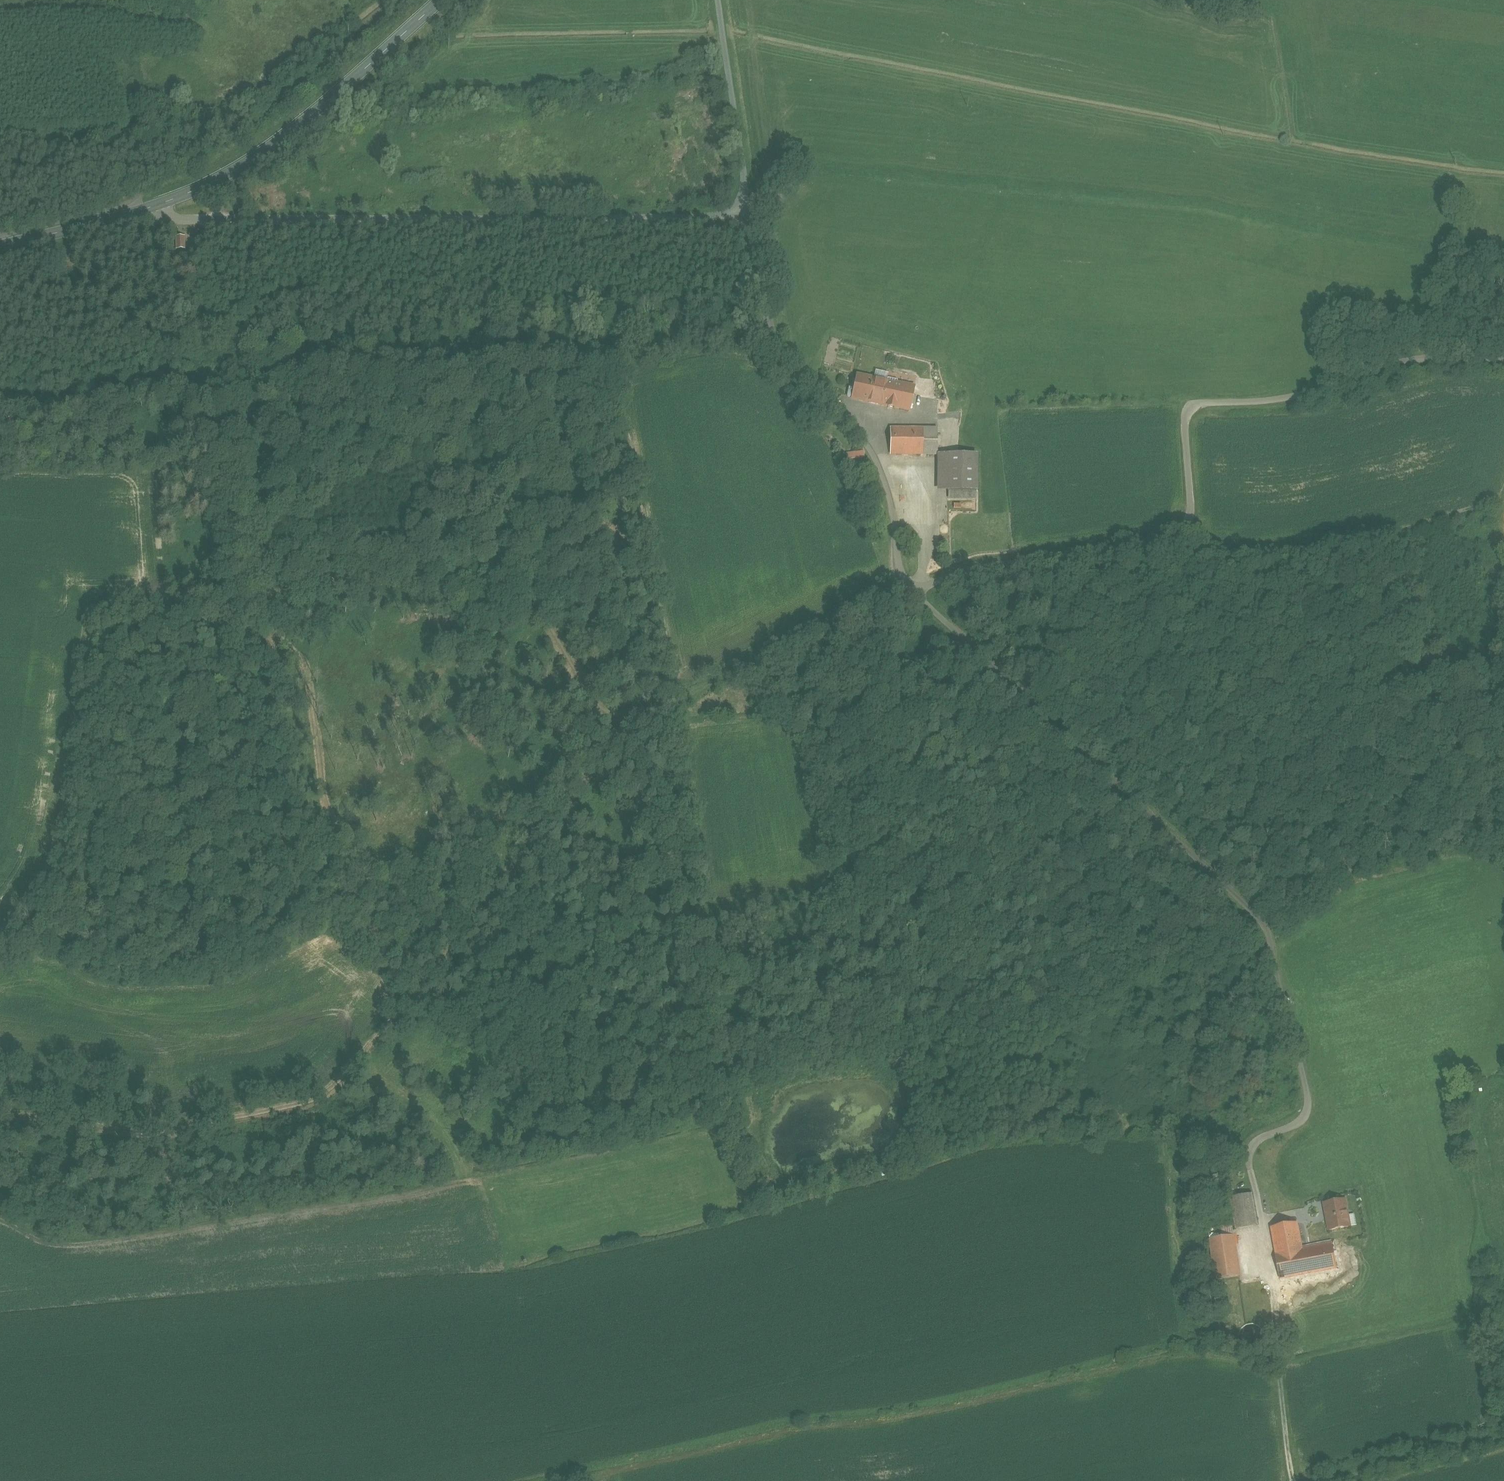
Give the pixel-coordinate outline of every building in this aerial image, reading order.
[(184,241),(174,241),(174,254),(185,253),(184,241)] [(911,388),(854,376),(848,402),(883,409),(883,411),(892,413),(892,411),(906,413),(911,388)] [(934,431),(888,430),(887,459),(934,460),(934,459),(934,431)] [(848,454),(848,464),(861,463),(861,453),(848,454)] [(964,459),(934,459),(934,460),(933,496),(973,497),(974,459),(964,459)] [(1255,1231),(1250,1199),(1226,1203),(1231,1235),(1255,1231)] [(1347,1200),(1323,1203),(1327,1231),(1351,1228),(1347,1200)] [(1297,1228),(1269,1232),(1278,1286),(1279,1285),(1291,1283),(1335,1276),(1330,1249),(1301,1254),(1297,1228)] [(1206,1239),(1207,1247),(1221,1245),(1218,1231),(1205,1233),(1206,1239)] [(1238,1282),(1232,1243),(1221,1245),(1207,1247),(1205,1247),(1210,1275),(1211,1286),(1225,1284),(1238,1282)]
